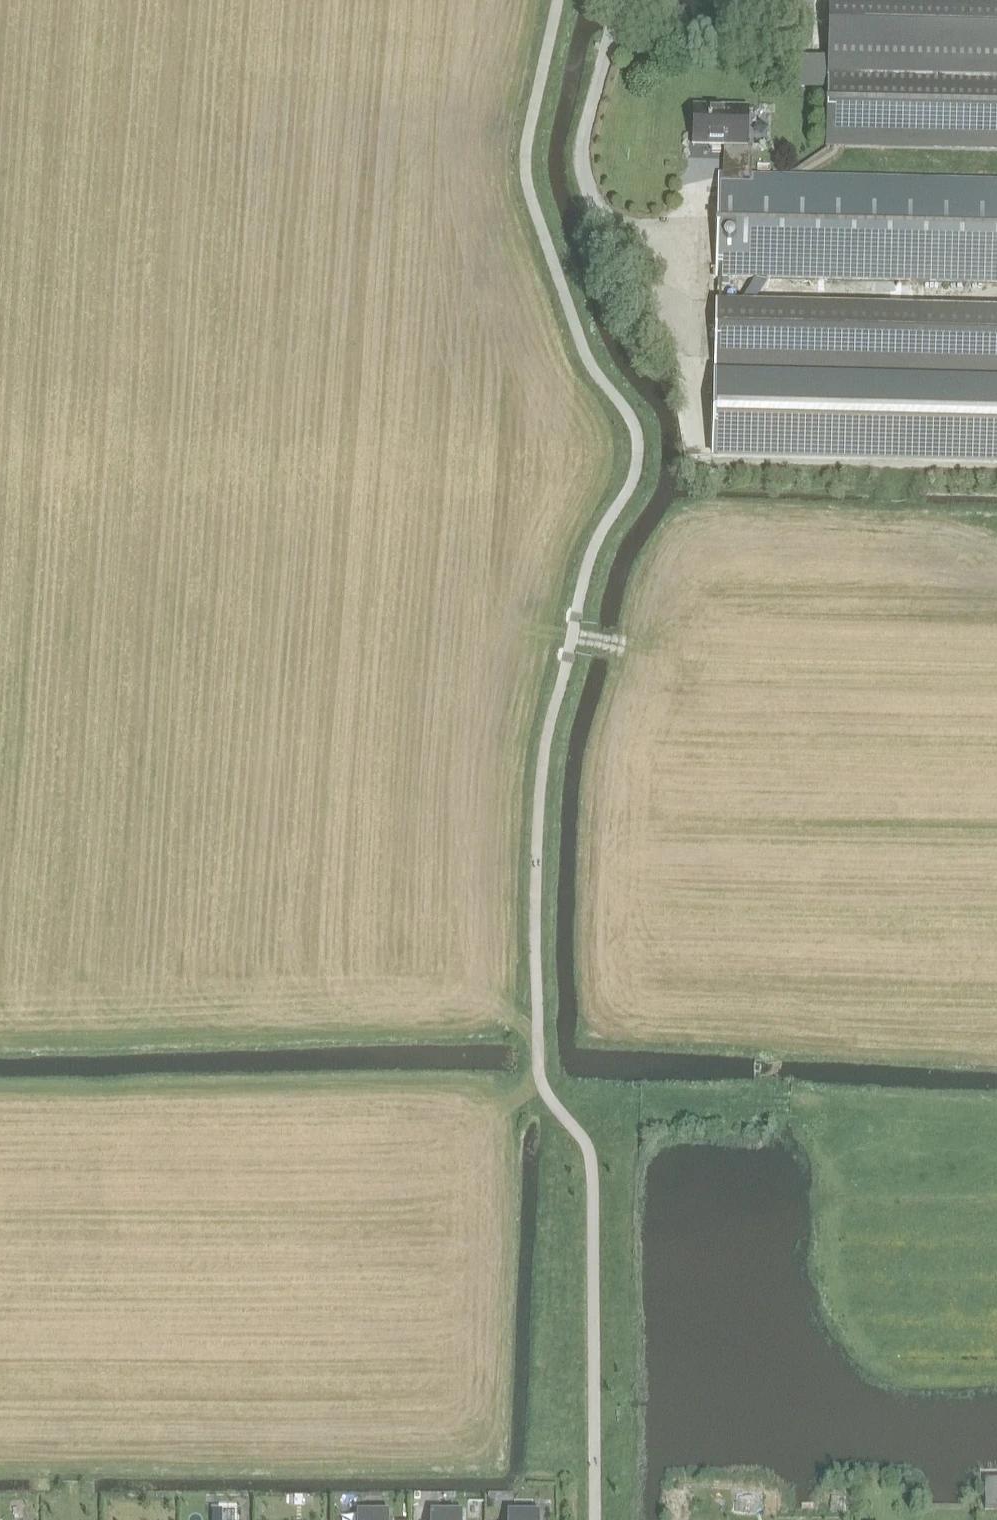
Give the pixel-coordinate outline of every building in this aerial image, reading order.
[(826,146),(996,149),(996,0),(829,0),(826,146)] [(719,174),(716,277),(996,284),(996,180),(751,175),(751,145),(746,145),(747,108),(693,107),(693,145),(723,145),(723,174),(719,174)] [(716,303),(714,369),(712,454),(996,460),(996,310),(716,303)] [(985,1479),(985,1508),(996,1508),(996,1479),(985,1479)] [(389,1512),(357,1512),(357,1519),(389,1519),(389,1512)] [(462,1512),(430,1512),(430,1519),(462,1519),(462,1512)] [(540,1512),(507,1512),(507,1519),(540,1519),(540,1512)]
